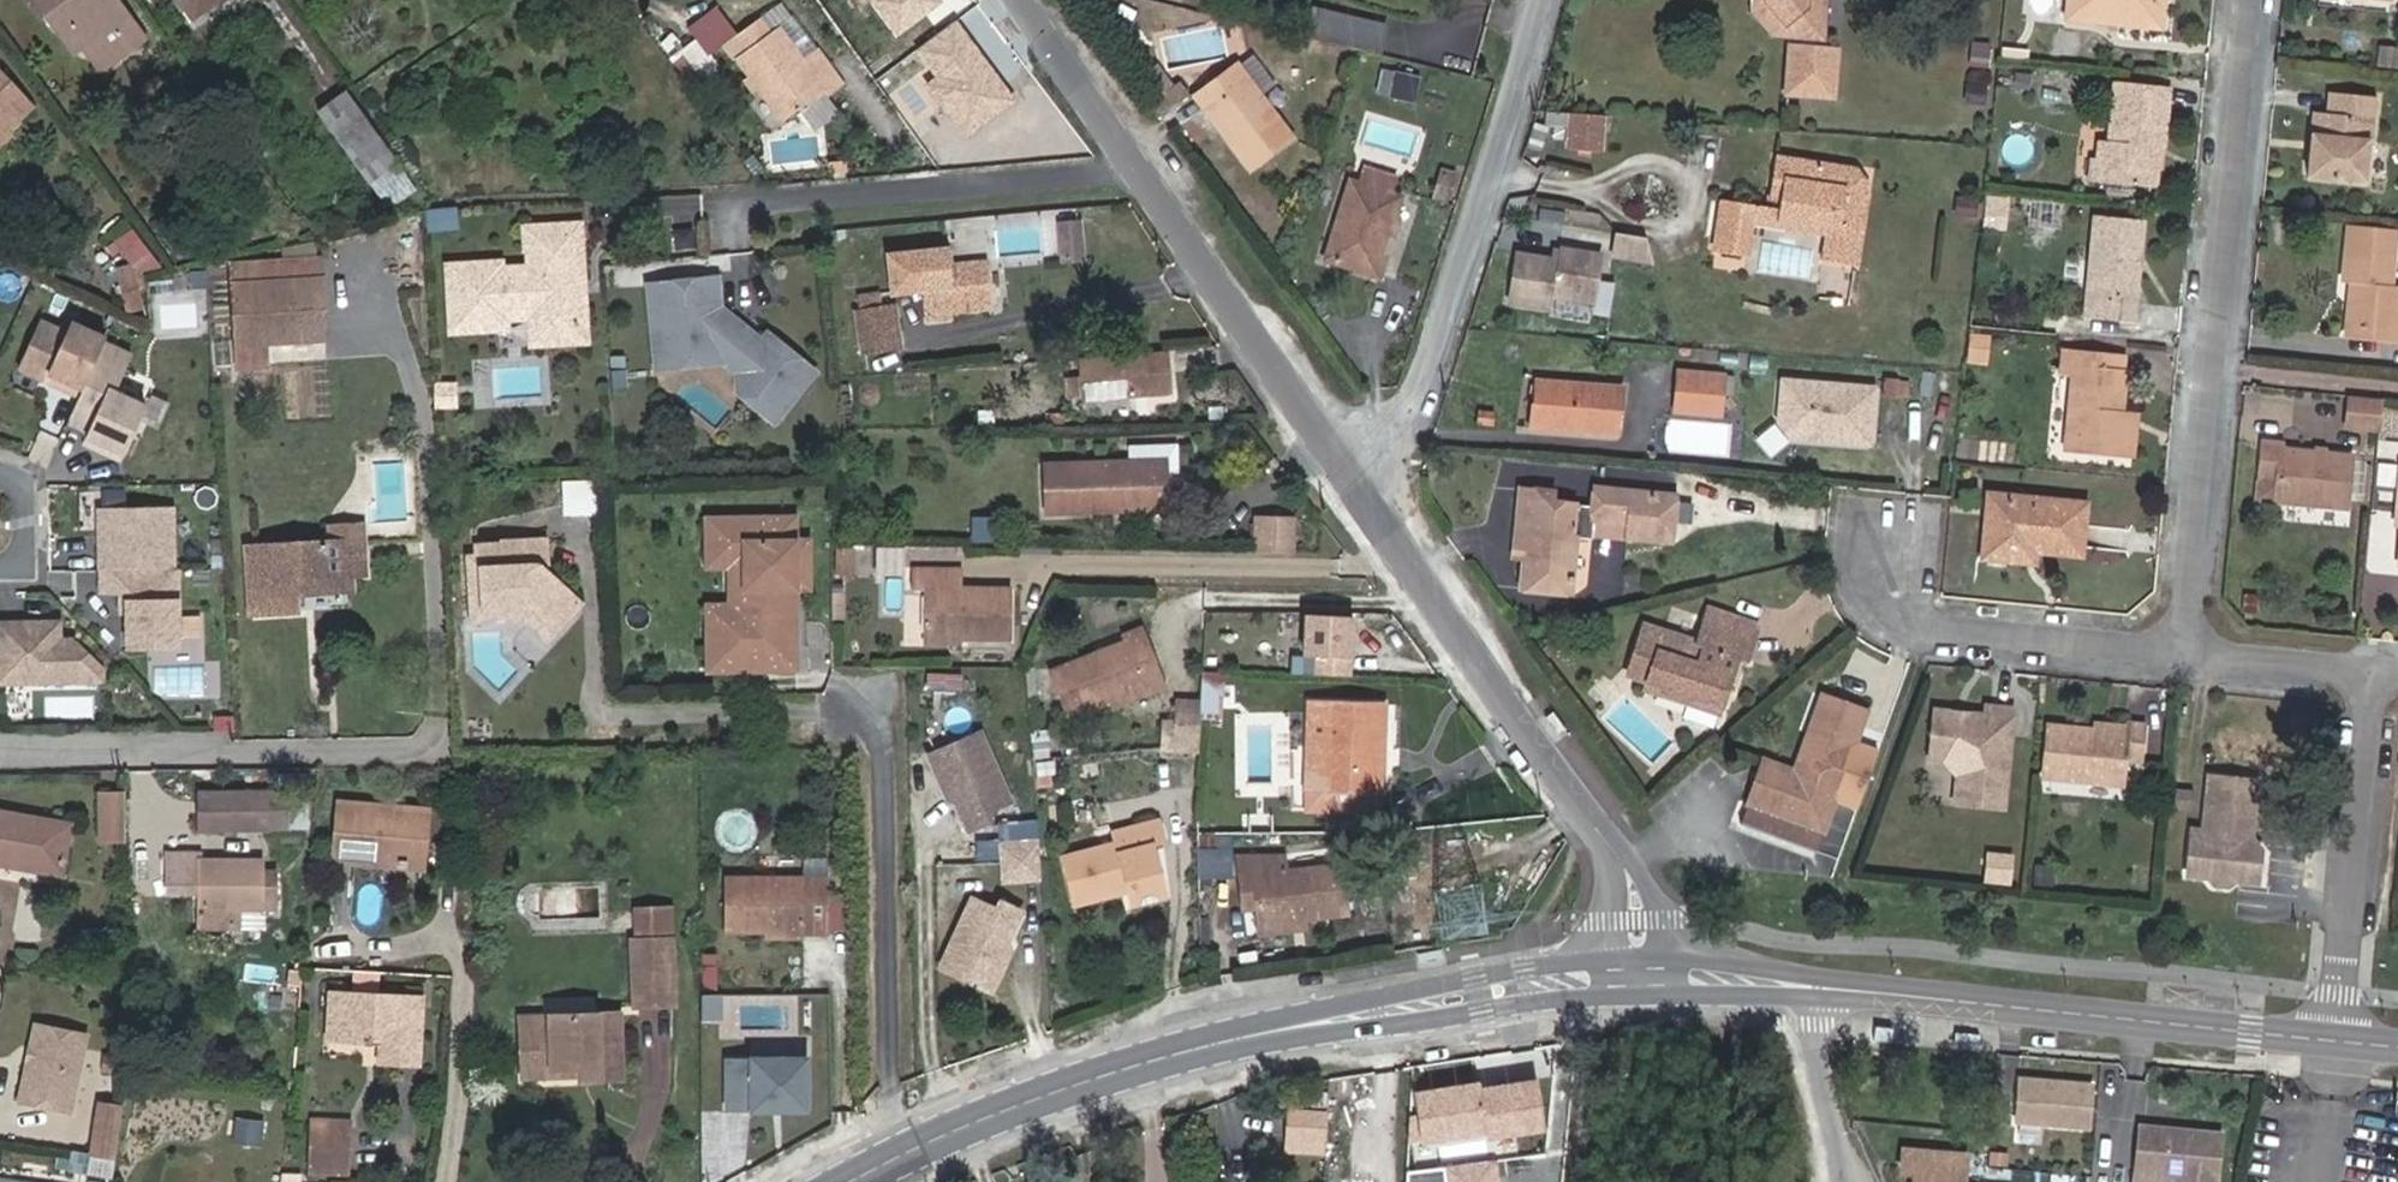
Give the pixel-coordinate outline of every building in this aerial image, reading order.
[(140,57),(155,45),(120,0),(34,0),(51,22),(63,12),(90,48),(118,27),(140,57)] [(191,19),(216,0),(177,0),(191,19)] [(1746,12),(1765,38),(1768,38),(1784,40),(1785,29),(1777,21),(1770,27),(1757,10),(1763,4),(1760,0),(1747,0),(1746,12)] [(1763,4),(1757,10),(1770,27),(1777,21),(1785,29),(1784,40),(1797,42),(1796,51),(1784,51),(1781,94),(1826,97),(1829,55),(1815,53),(1818,0),(1760,0),(1763,4)] [(2157,21),(2159,0),(2075,0),(2073,19),(2116,23),(2116,18),(2157,21)] [(1358,51),(1359,51),(1377,56),(1384,26),(1312,10),(1305,39),(1358,51)] [(102,87),(140,57),(118,27),(90,48),(63,12),(51,22),(102,87)] [(735,42),(745,56),(770,38),(760,24),(735,42)] [(770,38),(745,56),(736,62),(783,126),(822,97),(827,103),(845,90),(818,53),(802,64),(778,32),(770,38)] [(709,35),(672,61),(685,79),(721,53),(709,35)] [(1989,66),(1990,42),(1970,41),(1968,65),(1989,66)] [(2377,44),(2376,66),(2397,68),(2397,46),(2377,44)] [(1232,131),(1223,138),(1248,173),(1293,139),(1262,96),(1278,84),(1254,54),(1239,65),(1237,62),(1201,87),(1232,131)] [(230,64),(206,81),(225,107),(248,89),(230,64)] [(7,130),(3,125),(29,100),(0,68),(0,137),(7,130)] [(1390,95),(1414,102),(1421,77),(1398,70),(1390,95)] [(1965,100),(1984,104),(1988,84),(1968,80),(1965,100)] [(2158,105),(2160,87),(2117,84),(2112,144),(2100,142),(2100,157),(2099,179),(2148,184),(2151,144),(2162,145),(2166,106),(2158,105)] [(1191,94),(1223,138),(1232,131),(1201,87),(1191,94)] [(2167,88),(2160,87),(2158,105),(2166,106),(2167,88)] [(343,91),(315,112),(364,179),(393,158),(343,91)] [(2362,180),(2367,143),(2372,144),(2378,97),(2329,92),(2328,112),(2311,110),(2305,174),(2362,180)] [(1603,118),(1570,115),(1568,151),(1600,153),(1603,118)] [(2158,185),(2162,145),(2151,144),(2148,184),(2158,185)] [(2099,179),(2100,157),(2092,157),(2091,178),(2099,179)] [(1771,161),(1770,161),(1763,208),(1760,227),(1821,236),(1830,242),(1827,261),(1849,265),(1849,256),(1857,205),(1860,188),(1844,170),(1809,166),(1771,161)] [(1368,168),(1362,186),(1386,195),(1392,176),(1368,168)] [(1462,183),(1448,179),(1441,200),(1457,204),(1462,183)] [(1349,182),(1347,181),(1321,259),(1358,272),(1366,274),(1369,276),(1384,230),(1395,198),(1386,195),(1362,186),(1349,182)] [(1743,238),(1747,206),(1716,202),(1708,255),(1740,260),(1743,238)] [(421,210),(424,231),(456,227),(454,206),(421,210)] [(1815,260),(1827,261),(1830,242),(1821,236),(1760,227),(1763,208),(1747,206),(1743,238),(1817,247),(1815,260)] [(2133,321),(2146,220),(2097,214),(2084,315),(2133,321)] [(1060,261),(1086,259),(1082,217),(1056,220),(1060,261)] [(524,226),(526,267),(534,267),(533,235),(574,233),(578,336),(537,337),(536,310),(498,312),(498,321),(457,323),(455,264),(446,264),(449,331),(507,329),(507,320),(528,319),(529,346),(587,344),(582,224),(524,226)] [(2393,339),(2397,339),(2397,288),(2391,286),(2395,232),(2349,227),(2344,282),(2352,284),(2348,326),(2394,330),(2393,339)] [(673,230),(675,250),(698,248),(696,228),(673,230)] [(496,262),(455,264),(457,323),(498,321),(498,312),(536,310),(537,337),(578,336),(574,233),(533,235),(534,267),(526,267),(496,268),(496,262)] [(1652,262),(1645,237),(1616,233),(1612,256),(1652,262)] [(1516,255),(1509,304),(1550,310),(1551,298),(1593,304),(1600,255),(1559,249),(1557,261),(1516,255)] [(921,265),(949,263),(949,250),(920,253),(896,255),(896,268),(921,265)] [(994,310),(991,260),(959,263),(949,263),(921,265),(896,268),(898,285),(922,283),(922,290),(927,289),(930,314),(994,310)] [(233,289),(323,285),(322,264),(232,268),(233,289)] [(716,278),(648,283),(654,366),(674,364),(684,353),(708,351),(734,372),(739,393),(775,421),(814,371),(767,334),(761,341),(729,316),(719,316),(716,278)] [(323,285),(233,289),(237,374),(267,372),(266,348),(326,345),(323,285)] [(144,288),(123,291),(128,311),(148,308),(144,288)] [(861,295),(863,313),(898,309),(896,291),(861,295)] [(863,313),(867,354),(902,352),(898,309),(863,313)] [(37,315),(13,368),(76,397),(105,334),(66,316),(61,326),(37,315)] [(2347,335),(2393,339),(2394,330),(2348,326),(2347,335)] [(1967,331),(1964,363),(1986,364),(1989,333),(1967,331)] [(2124,453),(2128,412),(2120,411),(2124,371),(2122,371),(2124,354),(2069,348),(2067,365),(2072,366),(2064,447),(2124,453)] [(1173,393),(1170,352),(1164,352),(1126,355),(1082,359),(1085,400),(1173,393)] [(1676,367),(1676,373),(1721,377),(1722,377),(1723,371),(1676,367)] [(1721,377),(1676,373),(1673,406),(1719,410),(1722,377),(1721,377)] [(1907,396),(1907,379),(1883,379),(1883,396),(1907,396)] [(456,381),(432,382),(433,409),(457,408),(456,381)] [(1866,443),(1871,390),(1781,382),(1777,423),(1788,436),(1819,439),(1824,435),(1832,436),(1831,440),(1866,443)] [(1532,427),(1613,435),(1617,389),(1536,383),(1532,427)] [(2347,428),(2379,430),(2382,400),(2350,397),(2347,428)] [(2275,505),(2345,511),(2349,457),(2283,451),(2284,446),(2263,444),(2260,483),(2276,484),(2275,505)] [(1169,509),(1168,467),(1132,468),(1072,469),(1048,470),(1049,500),(1037,501),(1038,529),(1087,527),(1086,511),(1169,509)] [(1515,492),(1509,552),(1517,553),(1516,563),(1513,594),(1562,599),(1569,544),(1587,546),(1590,523),(1624,527),(1623,540),(1662,544),(1663,526),(1669,526),(1672,497),(1593,490),(1591,508),(1547,504),(1548,496),(1515,492)] [(2005,514),(2007,495),(1987,493),(1985,512),(2005,514)] [(2084,502),(2007,495),(2005,514),(1985,512),(1980,553),(2012,556),(2013,545),(2034,547),(2080,551),(2084,502)] [(989,543),(989,516),(972,516),(971,543),(989,543)] [(759,517),(703,517),(703,550),(740,550),(740,618),(702,618),(702,644),(790,644),(790,587),(790,574),(803,574),(803,540),(790,540),(759,540),(759,517)] [(790,517),(759,517),(759,540),(790,540),(790,517)] [(1246,518),(1245,526),(1278,527),(1278,519),(1246,518)] [(1278,527),(1245,526),(1244,549),(1277,550),(1278,527)] [(329,545),(360,543),(359,528),(328,530),(329,545)] [(470,561),(472,602),(528,600),(553,628),(582,602),(552,570),(541,571),(540,559),(549,559),(548,533),(503,535),(503,537),(478,538),(479,561),(470,561)] [(293,579),(348,575),(361,574),(360,543),(329,545),(247,550),(251,614),(296,613),(295,596),(293,579)] [(2033,558),(2034,547),(2013,545),(2012,556),(2033,558)] [(740,550),(703,550),(703,564),(725,564),(725,604),(702,603),(702,618),(740,618),(740,550)] [(1517,553),(1509,552),(1508,562),(1516,563),(1517,553)] [(917,585),(917,589),(945,589),(998,591),(1007,591),(1007,586),(957,584),(957,564),(948,563),(905,562),(905,583),(917,585)] [(179,648),(180,568),(96,567),(96,595),(119,595),(118,647),(179,648)] [(803,574),(790,574),(790,587),(803,587),(803,574)] [(349,593),(348,575),(293,579),(295,596),(336,594),(349,593)] [(945,589),(917,589),(918,615),(923,615),(965,616),(1006,616),(1007,616),(1007,591),(998,591),(945,589)] [(1304,610),(1301,674),(1351,676),(1354,613),(1304,610)] [(923,615),(918,615),(918,630),(1007,632),(1007,616),(1006,616),(965,616),(923,615)] [(1738,665),(1750,627),(1717,616),(1705,650),(1648,632),(1631,683),(1716,710),(1731,663),(1738,665)] [(0,627),(0,688),(105,686),(105,673),(74,643),(62,643),(62,626),(0,627)] [(1136,669),(1153,670),(1139,634),(1124,639),(1136,669)] [(1124,639),(1049,666),(1070,667),(1101,667),(1134,669),(1136,669),(1124,639)] [(790,644),(702,644),(702,668),(790,668),(790,644)] [(1070,667),(1049,666),(1046,667),(1065,713),(1142,684),(1136,669),(1134,669),(1101,667),(1070,667)] [(1156,678),(1153,670),(1136,669),(1142,684),(1156,678)] [(1202,709),(1201,721),(1226,722),(1226,697),(1219,696),(1220,672),(1204,672),(1202,709)] [(1822,833),(1867,711),(1822,695),(1793,770),(1764,758),(1746,805),(1754,808),(1745,830),(1805,853),(1814,830),(1822,833)] [(1351,813),(1382,814),(1382,793),(1385,793),(1387,706),(1312,702),(1309,774),(1319,774),(1319,792),(1328,791),(1328,812),(1351,813)] [(1986,713),(1972,711),(1965,718),(1956,717),(1951,708),(1936,707),(1930,756),(1949,758),(1959,770),(1955,801),(2002,807),(2012,710),(1987,707),(1986,713)] [(1965,718),(1972,711),(1951,708),(1956,717),(1965,718)] [(2101,723),(2099,736),(2129,739),(2131,726),(2101,723)] [(2129,739),(2099,736),(2049,732),(2044,785),(2125,793),(2129,765),(2146,766),(2150,728),(2131,726),(2129,739)] [(950,757),(929,766),(941,793),(949,801),(961,828),(982,819),(979,811),(1002,801),(973,733),(945,745),(950,757)] [(923,755),(929,766),(950,757),(945,745),(923,755)] [(2211,774),(2204,832),(2191,830),(2186,872),(2207,875),(2214,884),(2226,885),(2235,879),(2255,881),(2259,848),(2250,837),(2255,779),(2211,774)] [(193,831),(269,830),(269,795),(193,796),(193,831)] [(125,807),(125,796),(96,796),(96,841),(125,841),(125,807)] [(378,853),(423,857),(427,812),(341,805),(337,856),(377,859),(378,853)] [(1754,808),(1746,805),(1737,827),(1745,830),(1754,808)] [(64,876),(72,824),(0,813),(0,866),(64,876)] [(1125,884),(1127,890),(1144,885),(1159,882),(1150,842),(1158,839),(1158,836),(1158,817),(1112,829),(1114,838),(1063,852),(1073,898),(1125,884)] [(1822,833),(1814,830),(1805,853),(1814,856),(1822,833)] [(1042,873),(1039,837),(1003,840),(1004,858),(1005,875),(1042,873)] [(1197,849),(1197,880),(1232,881),(1233,850),(1197,849)] [(1262,921),(1306,917),(1352,913),(1347,861),(1290,865),(1289,850),(1241,853),(1244,877),(1258,876),(1260,906),(1262,921)] [(423,863),(423,857),(378,853),(377,859),(423,863)] [(1991,854),(1986,877),(2005,881),(2010,858),(1991,854)] [(199,896),(198,932),(231,932),(231,920),(231,911),(242,911),(263,911),(277,911),(277,876),(264,876),(264,864),(199,863),(199,856),(166,855),(166,895),(199,896)] [(1258,876),(1244,877),(1246,907),(1260,906),(1258,876)] [(794,879),(714,880),(714,930),(818,930),(818,896),(794,897),(794,879)] [(818,879),(794,879),(794,897),(818,896),(818,879)] [(1130,902),(1160,894),(1161,894),(1162,894),(1160,884),(1159,882),(1144,885),(1127,890),(1130,902)] [(976,963),(996,972),(1009,942),(1005,935),(1016,906),(997,898),(993,907),(969,897),(942,964),(970,976),(976,963)] [(641,910),(643,964),(643,969),(680,968),(677,909),(641,910)] [(242,911),(231,911),(231,920),(242,920),(242,911)] [(1307,926),(1306,917),(1262,921),(1262,930),(1307,926)] [(717,955),(701,954),(699,988),(715,989),(717,955)] [(991,985),(996,972),(976,963),(970,976),(991,985)] [(583,1034),(582,1045),(627,1045),(625,979),(554,981),(554,1006),(527,1006),(527,1035),(583,1034)] [(412,1020),(414,1000),(333,993),(330,1041),(383,1046),(382,1065),(418,1069),(422,1021),(412,1020)] [(700,994),(699,1019),(721,1019),(721,994),(700,994)] [(424,1001),(414,1000),(412,1020),(422,1021),(424,1001)] [(34,1023),(18,1101),(70,1112),(87,1034),(34,1023)] [(527,1046),(582,1045),(583,1034),(527,1035),(527,1046)] [(798,1061),(716,1062),(716,1116),(799,1115),(798,1061)] [(2040,1086),(2041,1079),(2011,1076),(2011,1083),(2040,1086)] [(2079,1125),(2083,1083),(2041,1079),(2040,1086),(2011,1083),(2007,1118),(2079,1125)] [(91,1150),(118,1154),(124,1120),(126,1104),(100,1100),(91,1150)] [(1331,1106),(1293,1104),(1291,1134),(1330,1136),(1331,1106)] [(265,1121),(239,1118),(236,1140),(262,1143),(265,1121)] [(317,1121),(316,1129),(353,1132),(354,1123),(317,1121)] [(2016,1121),(2013,1136),(2040,1143),(2044,1129),(2016,1121)] [(2142,1128),(2130,1126),(2125,1173),(2168,1178),(2168,1181),(2208,1181),(2213,1135),(2142,1128)] [(353,1132),(316,1129),(314,1162),(350,1166),(353,1132)] [(1330,1136),(1291,1134),(1291,1143),(1329,1145),(1330,1136)] [(1890,1149),(1888,1170),(1901,1171),(1900,1181),(1950,1181),(1952,1155),(1890,1149)] [(350,1166),(314,1162),(313,1172),(349,1175),(350,1166)] [(1492,1162),(1445,1167),(1447,1181),(1495,1181),(1492,1162)] [(2125,1173),(2125,1181),(2168,1181),(2168,1178),(2125,1173)]
